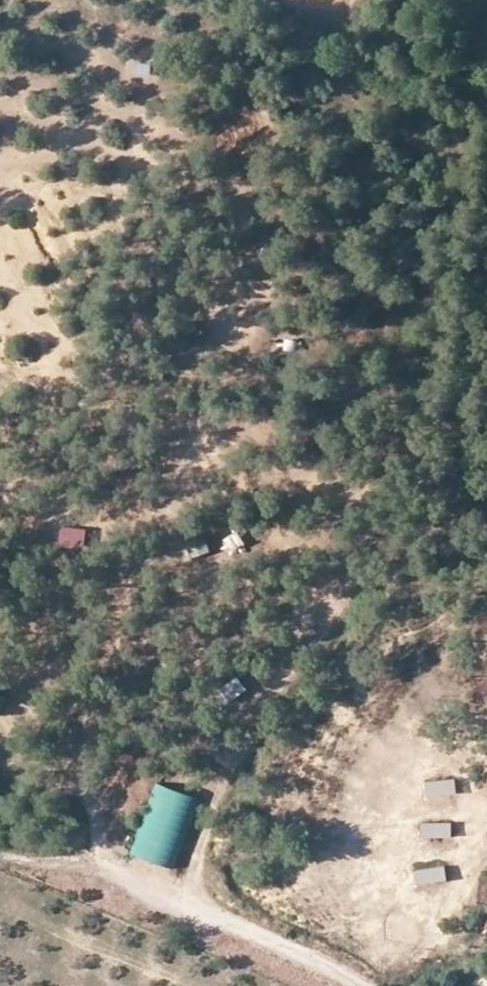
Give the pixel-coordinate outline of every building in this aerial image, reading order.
[(61,520),(55,543),(80,550),(86,526),(61,520)] [(183,538),(187,554),(207,549),(203,533),(183,538)] [(230,696),(246,685),(235,671),(220,683),(230,696)] [(456,791),(455,774),(424,776),(426,793),(456,791)] [(134,853),(180,865),(200,792),(153,780),(134,853)] [(419,818),(419,835),(451,835),(451,818),(419,818)] [(413,865),(415,881),(446,877),(444,861),(413,865)]
